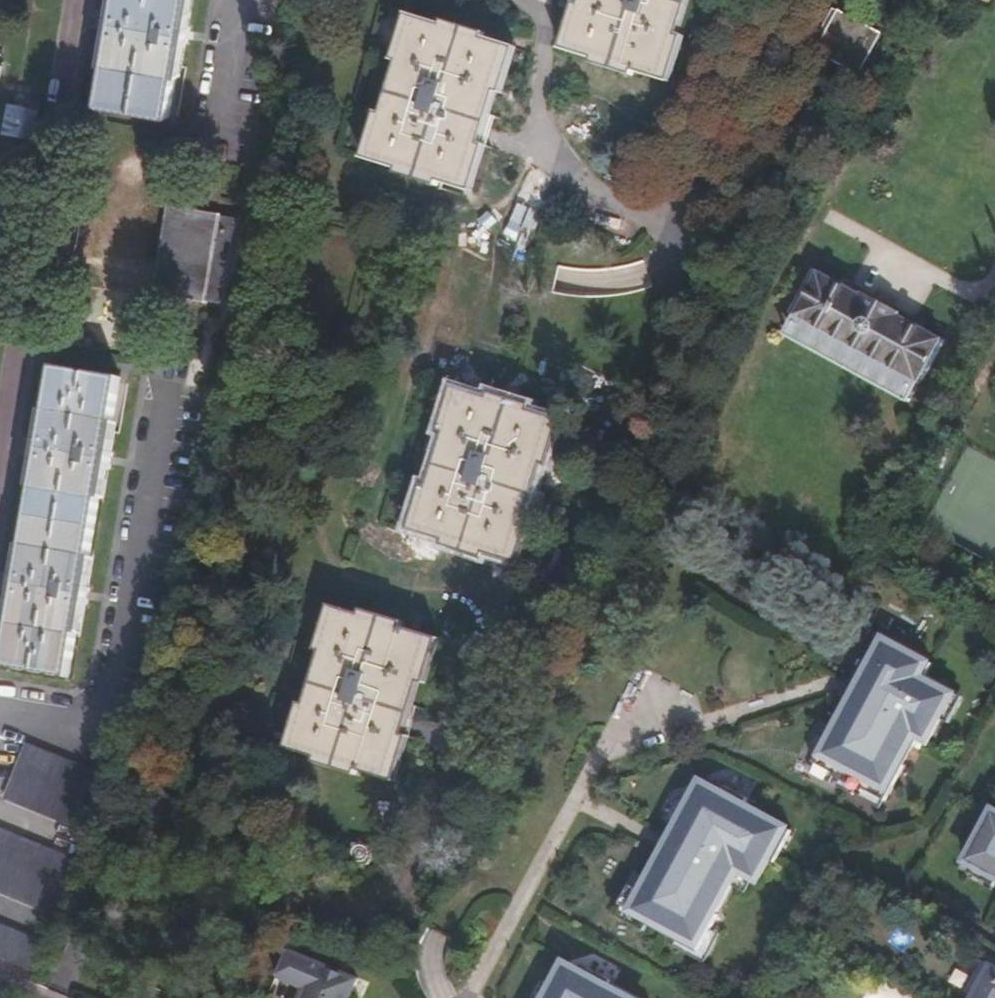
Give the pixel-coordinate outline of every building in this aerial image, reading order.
[(105,103),(174,114),(194,0),(123,0),(105,103)] [(566,52),(664,81),(688,0),(581,0),(566,52)] [(834,10),(811,51),(859,77),(881,36),(834,10)] [(411,13),(363,157),(459,191),(509,48),(411,13)] [(8,102),(2,132),(33,139),(40,109),(8,102)] [(182,212),(168,299),(226,310),(241,222),(182,212)] [(832,262),(806,310),(919,372),(945,323),(832,262)] [(560,269),(560,295),(649,292),(648,266),(560,269)] [(919,372),(806,310),(797,328),(909,390),(919,372)] [(58,371),(6,670),(75,684),(126,383),(58,371)] [(465,382),(420,524),(517,557),(562,413),(465,382)] [(338,600),(293,743),(392,774),(436,632),(338,600)] [(883,668),(897,643),(888,639),(875,663),(883,668)] [(937,665),(897,643),(883,668),(875,663),(861,691),(839,731),(835,728),(816,763),(838,775),(836,779),(867,794),(868,791),(891,803),(923,744),(932,747),(961,693),(931,676),(937,665)] [(839,731),(861,691),(851,686),(846,696),(850,699),(835,728),(839,731)] [(92,831),(112,779),(27,745),(7,797),(92,831)] [(650,928),(668,938),(745,797),(728,788),(726,792),(687,803),(684,801),(672,824),(677,827),(642,891),(633,886),(616,917),(647,933),(650,928)] [(745,797),(668,938),(678,943),(675,949),(706,965),(723,934),(714,930),(735,888),(747,894),(756,877),(763,880),(772,862),(777,865),(794,833),(747,807),(750,800),(745,797)] [(982,875),(994,852),(994,815),(990,813),(966,858),(984,868),(981,874),(982,875)] [(60,916),(81,860),(0,828),(0,891),(60,916)] [(348,829),(341,846),(362,854),(369,837),(348,829)] [(982,875),(994,882),(994,852),(982,875)] [(49,942),(0,922),(0,956),(38,971),(49,942)] [(299,932),(288,959),(308,967),(300,986),(311,990),(307,997),(351,997),(358,982),(321,968),(321,962),(329,944),(299,932)] [(994,966),(990,963),(972,994),(980,997),(994,997),(994,966)] [(609,990),(612,982),(590,970),(588,974),(550,986),(546,983),(538,997),(625,997),(609,990)]
